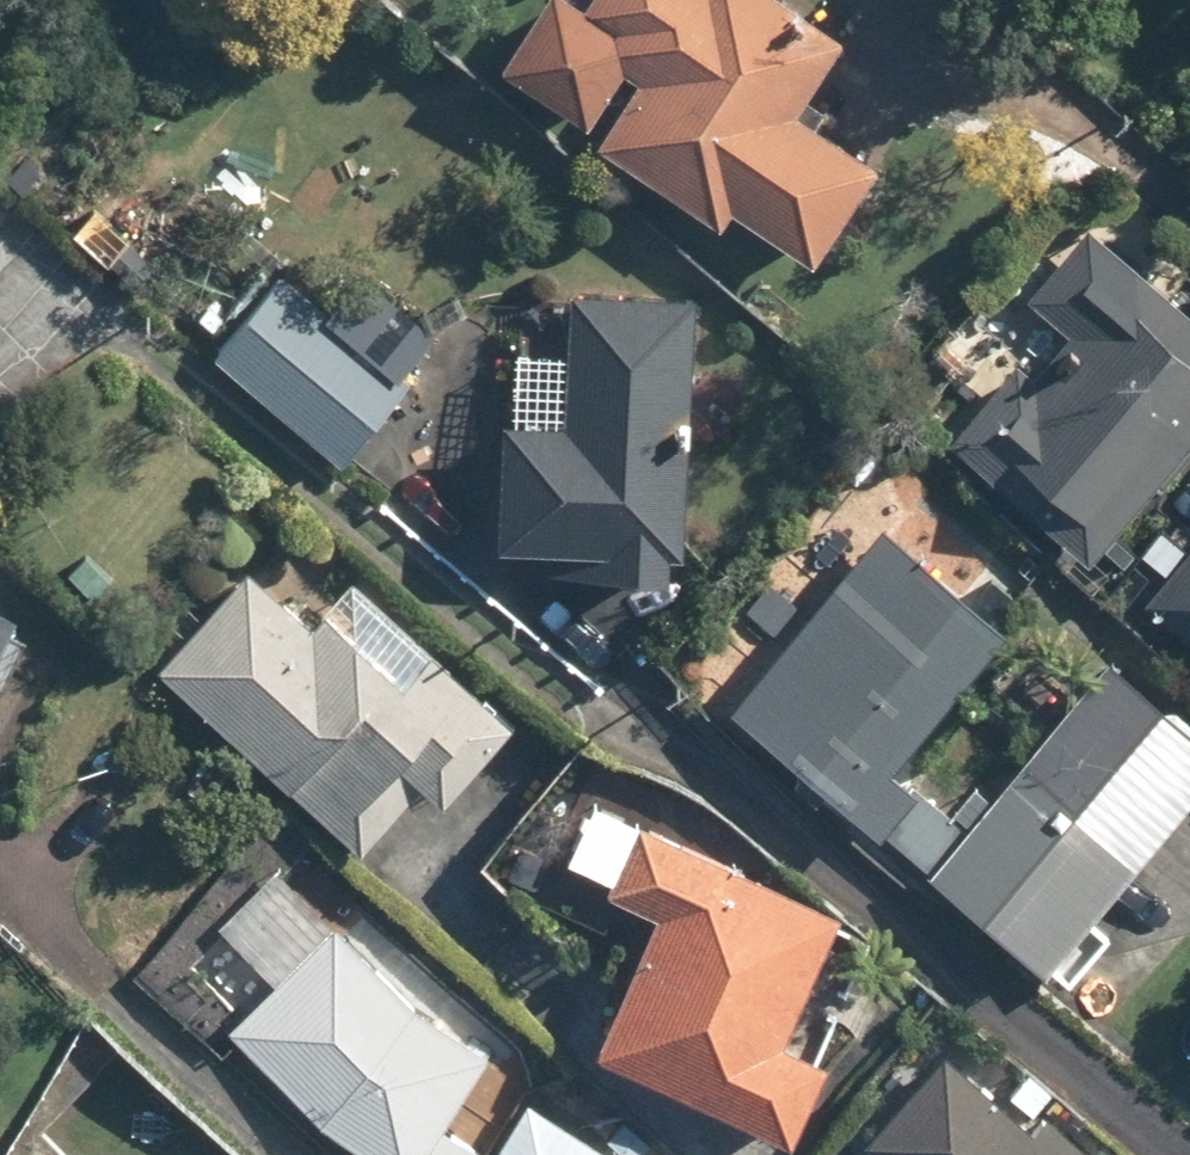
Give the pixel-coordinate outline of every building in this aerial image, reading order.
[(509,65),(606,127),(594,145),(723,227),(731,215),(815,267),(881,163),(797,109),(846,32),(795,0),(550,0),(509,65)] [(1070,216),(909,419),(1087,560),(1189,430),(1189,311),(1070,216)] [(417,382),(264,246),(186,333),(339,470),(417,382)] [(564,366),(509,363),(499,547),(544,549),(543,565),(601,568),(600,584),(679,588),(696,300),(568,293),(564,366)] [(894,768),(1007,629),(877,524),(722,714),(876,839),(918,787),(894,768)] [(1146,604),(1189,639),(1189,548),(1146,604)] [(151,657),(356,859),(424,790),(441,806),(517,728),(362,577),(315,625),(248,559),(151,657)] [(16,612),(0,604),(0,644),(16,612)] [(992,794),(977,781),(958,805),(973,817),(930,868),(1069,984),(1112,933),(1096,920),(1189,808),(1189,725),(1107,656),(992,794)] [(641,948),(595,1059),(803,1145),(835,1066),(788,1046),(842,914),(584,808),(543,908),(641,948)] [(276,1073),(268,1085),(384,1154),(426,1154),(491,1052),(337,926),(232,1041),(276,1073)] [(1044,1109),(1058,1094),(1026,1065),(1006,1086),(996,1097),(951,1056),(867,1147),(876,1154),(875,1154),(1095,1154),(1044,1109)] [(532,1096),(494,1154),(623,1154),(532,1096)] [(487,1153),(452,1132),(438,1154),(489,1154),(487,1153)]
